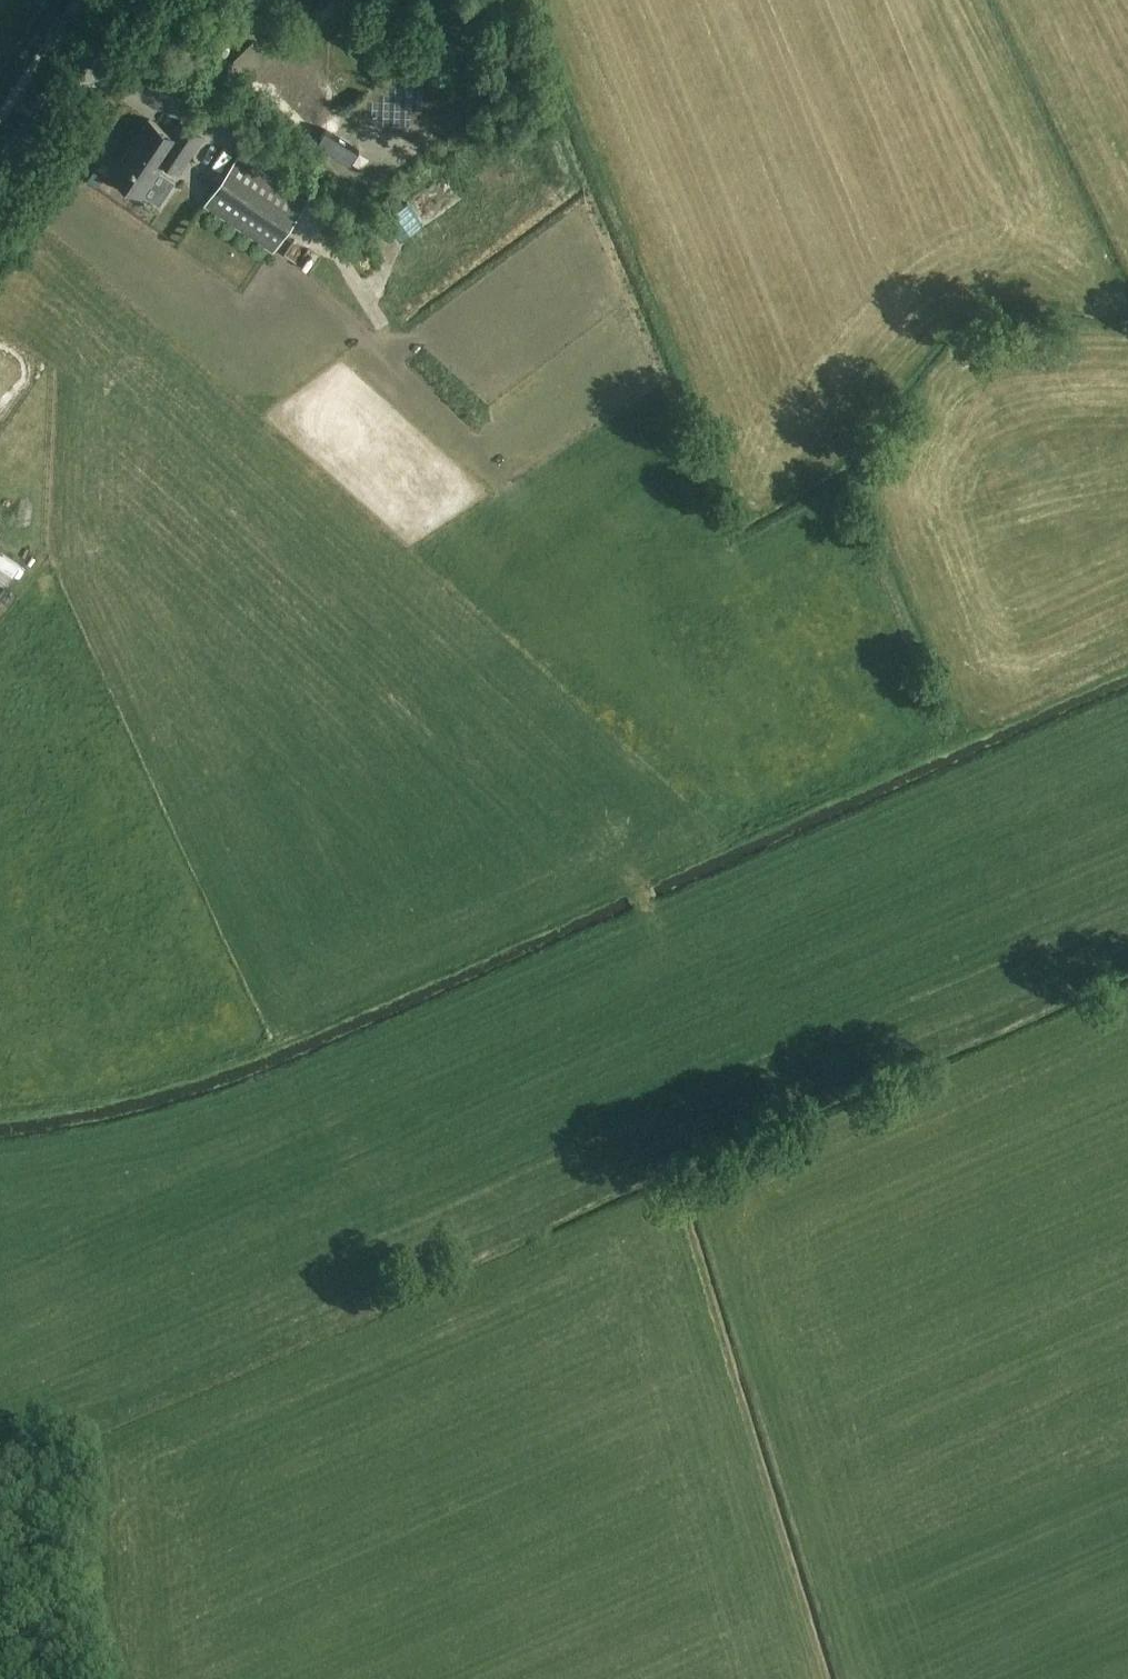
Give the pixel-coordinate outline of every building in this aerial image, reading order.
[(112,173),(144,195),(167,163),(180,172),(204,136),(181,120),(172,133),(150,118),(112,173)] [(307,199),(299,193),(240,152),(204,204),(272,251),(307,199)]
